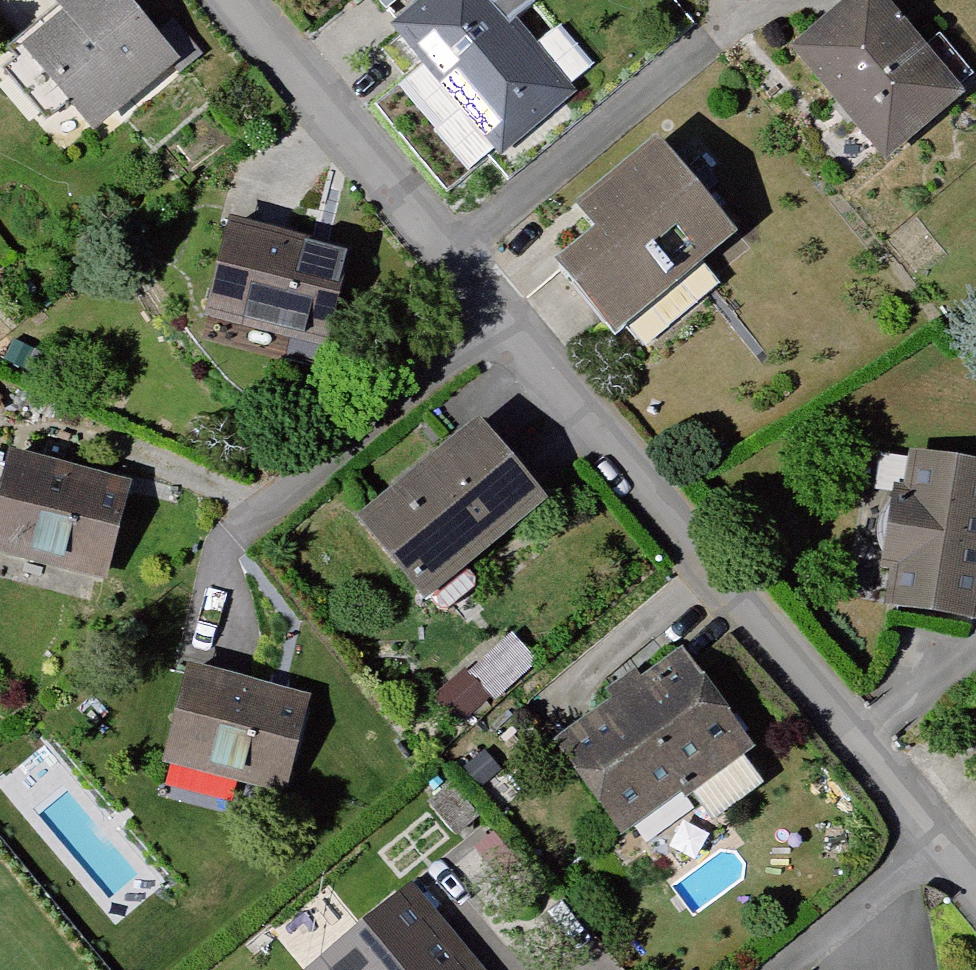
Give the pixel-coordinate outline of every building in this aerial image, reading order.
[(9,65),(92,159),(189,71),(126,0),(60,0),(45,14),(55,25),(9,65)] [(462,129),(533,65),(477,0),(432,0),(382,42),(462,129)] [(781,65),(874,180),(960,110),(871,0),(863,0),(781,65)] [(548,287),(606,352),(724,251),(646,167),(568,231),(587,255),(548,287)] [(224,233),(198,331),(322,361),(344,264),(224,233)] [(473,437),(349,541),(420,621),(542,522),(473,437)] [(0,490),(0,566),(103,594),(126,496),(7,465),(0,490)] [(870,625),(963,639),(975,576),(975,480),(902,469),(870,625)] [(487,691),(534,667),(520,640),(474,664),(487,691)] [(672,666),(546,758),(615,852),(741,764),(672,666)] [(305,706),(182,675),(157,772),(280,803),(305,706)] [(266,927),(303,967),(358,918),(322,877),(266,927)] [(394,969),(465,969),(435,935),(394,969)]
